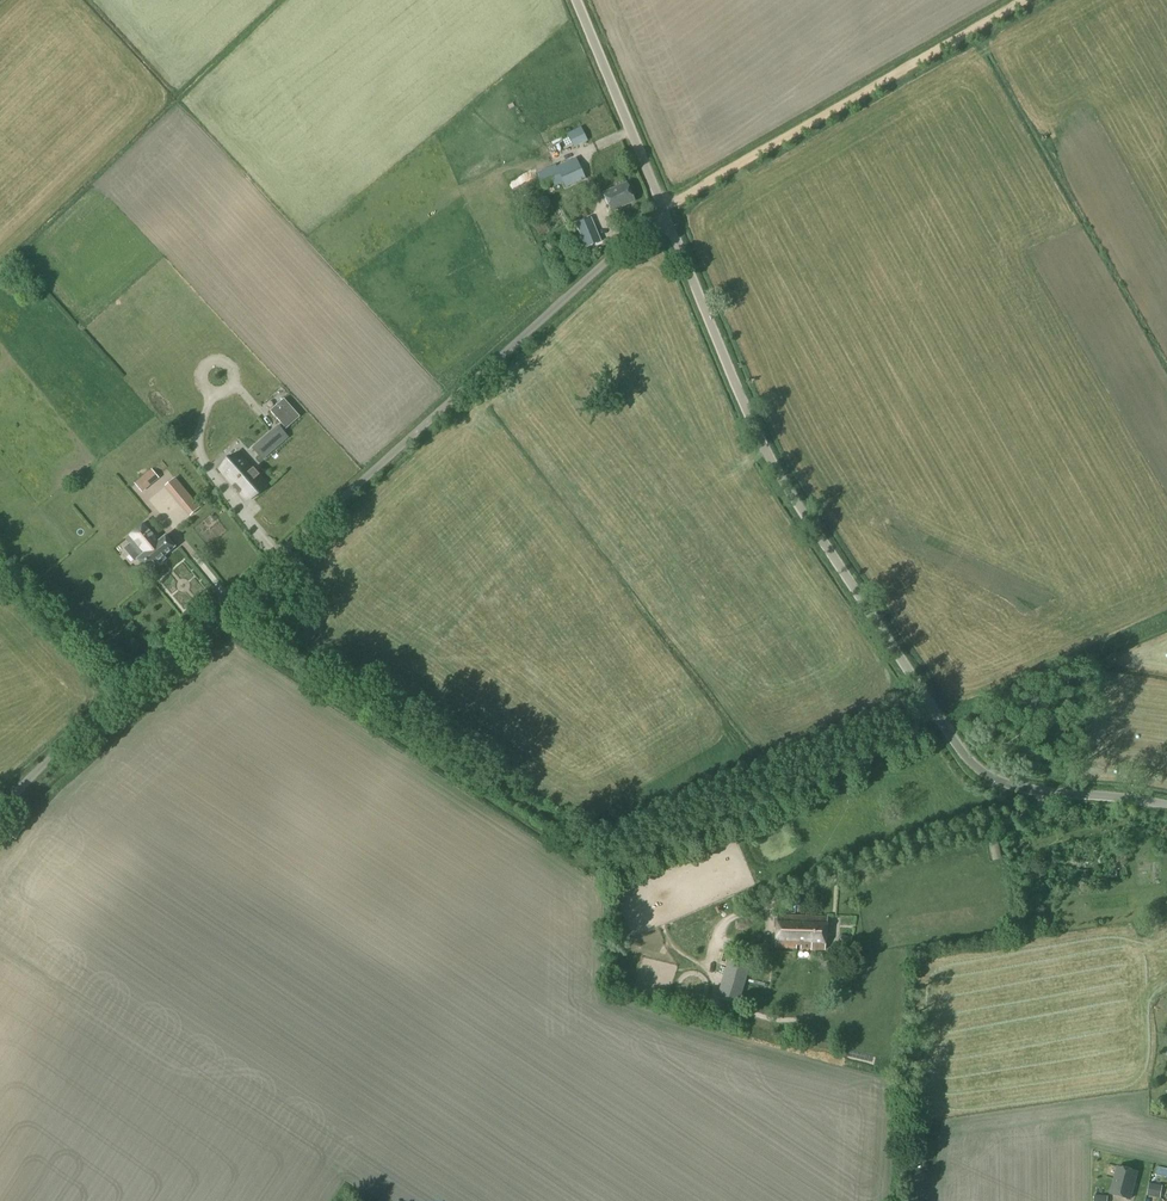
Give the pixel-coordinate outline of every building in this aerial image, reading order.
[(568,134),(573,146),(586,139),(581,128),(568,134)] [(539,175),(540,178),(543,185),(561,178),(565,188),(585,179),(576,159),(556,167),(539,175)] [(604,193),(611,211),(634,202),(627,184),(604,193)] [(576,224),(586,248),(600,242),(590,218),(576,224)] [(284,399),(270,411),(286,429),(300,417),(284,399)] [(259,452),(264,457),(283,441),(274,431),(268,436),(271,440),(259,452)] [(248,459),(241,469),(269,501),(279,495),(286,485),(259,454),(248,459)] [(140,490),(157,476),(152,469),(134,483),(140,490)] [(191,514),(199,508),(191,498),(183,504),(191,514)] [(136,560),(138,563),(145,571),(174,547),(165,536),(163,538),(148,520),(126,539),(140,557),(136,560)] [(776,947),(812,949),(812,950),(825,951),(827,917),(778,915),(776,947)] [(839,947),(850,949),(852,937),(842,936),(839,947)] [(738,1003),(749,967),(730,961),(719,998),(738,1003)] [(1131,1200),(1138,1172),(1118,1167),(1111,1195),(1131,1200)] [(1158,1198),(1161,1186),(1149,1183),(1146,1196),(1158,1198)]
